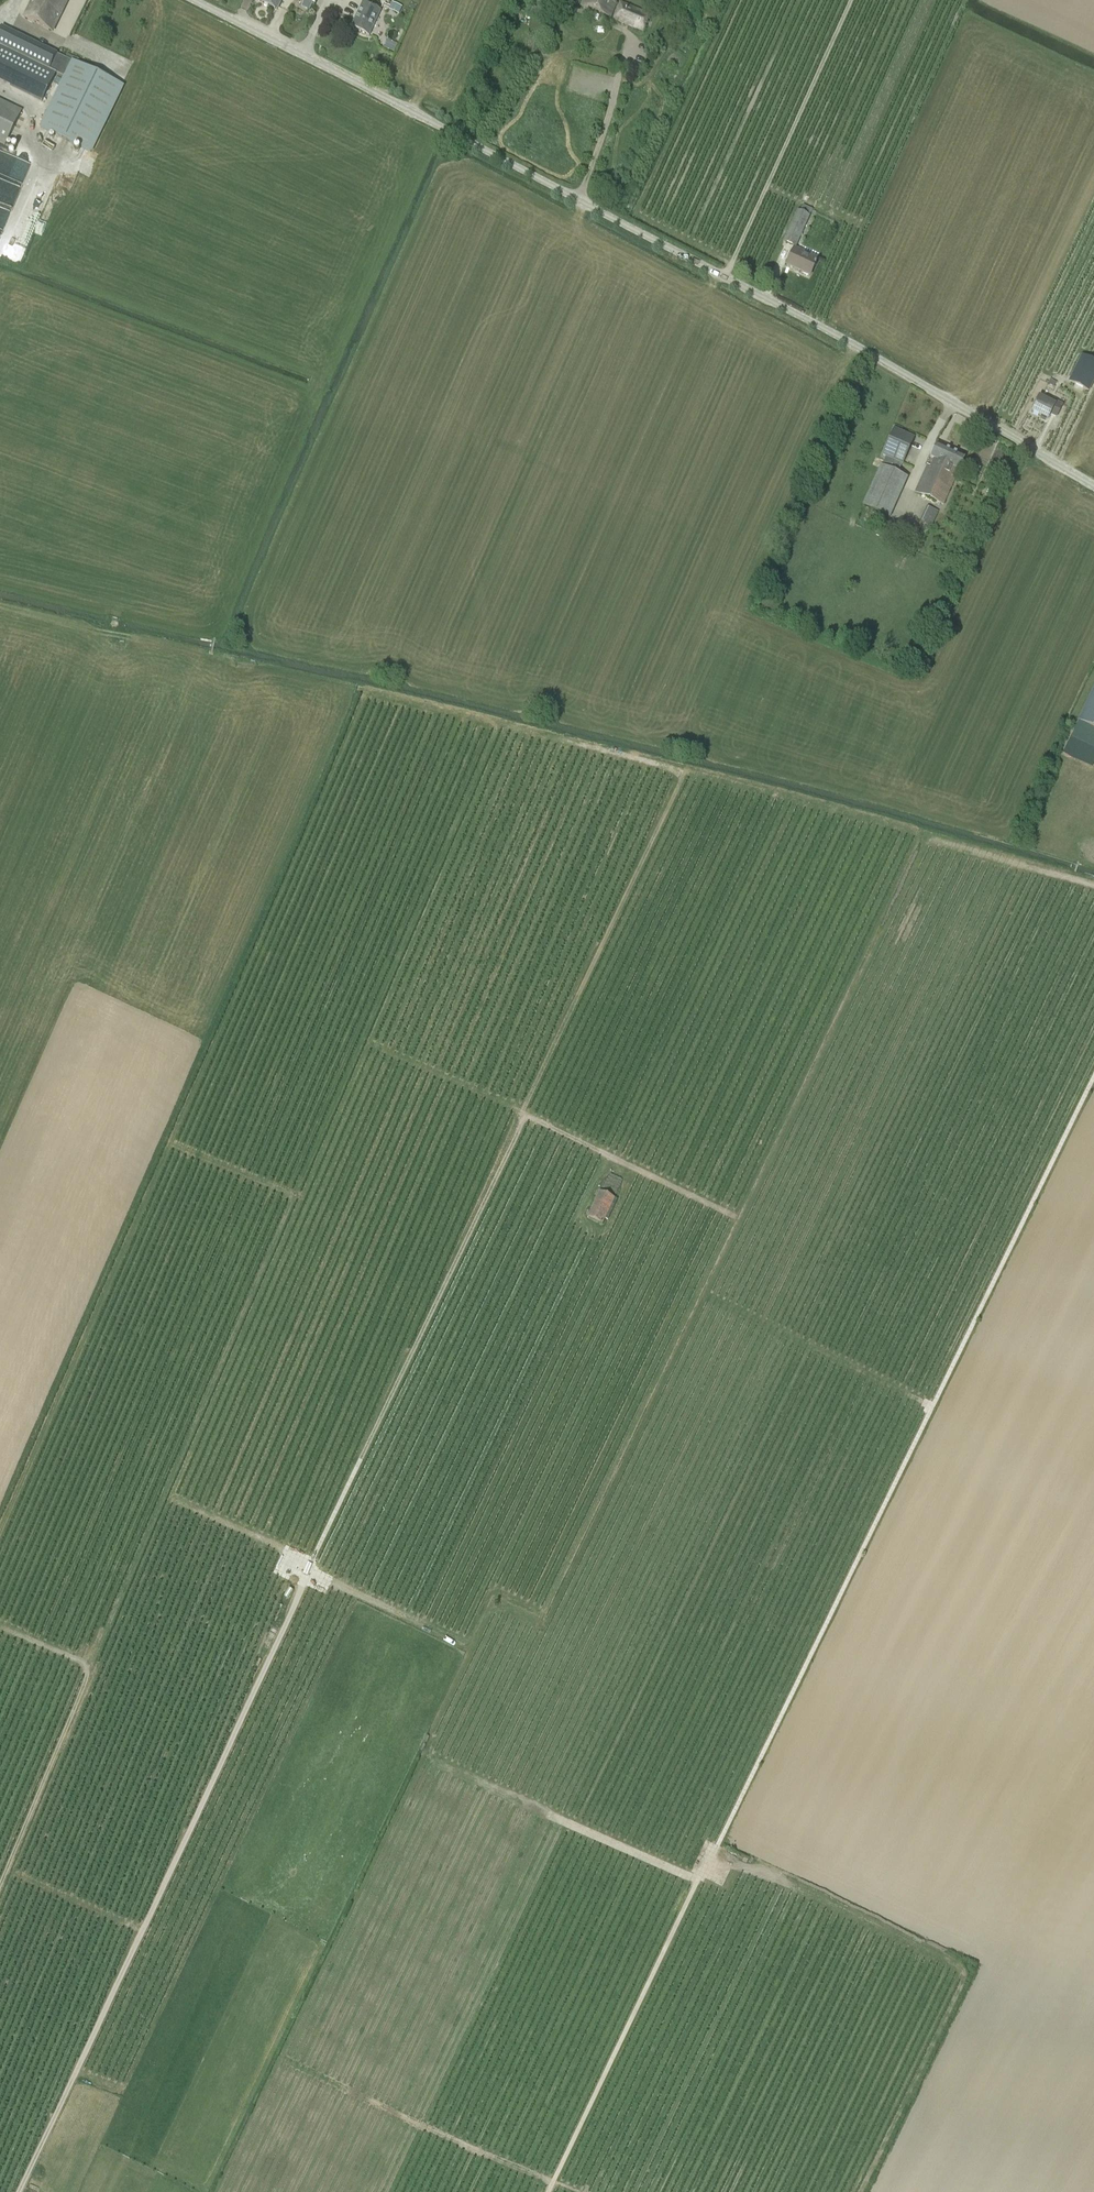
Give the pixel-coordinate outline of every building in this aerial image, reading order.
[(52,33),(68,0),(32,0),(23,18),(52,33)] [(276,10),(281,0),(255,0),(276,10)] [(580,6),(611,19),(618,0),(582,0),(580,6)] [(390,8),(401,13),(404,6),(394,1),(390,8)] [(620,1),(612,20),(643,32),(650,13),(620,1)] [(369,36),(380,11),(362,3),(351,28),(369,36)] [(122,85),(78,64),(80,60),(75,57),(74,58),(67,54),(65,58),(57,54),(58,54),(2,27),(0,30),(0,82),(42,103),(56,75),(55,75),(56,73),(65,77),(40,128),(90,152),(123,86),(122,85)] [(0,100),(0,143),(5,146),(22,111),(0,100)] [(783,241),(796,247),(810,216),(809,216),(812,210),(803,206),(800,212),(797,211),(783,241)] [(818,258),(794,248),(786,266),(809,276),(818,258)] [(1082,356),(1069,382),(1089,391),(1093,381),(1093,362),(1082,356)] [(1054,405),(1038,398),(1032,411),(1047,419),(1050,414),(1056,417),(1062,405),(1056,402),(1054,405)] [(902,464),(913,438),(894,430),(882,455),(885,457),(881,466),(880,466),(862,506),(889,518),(907,478),(897,474),(902,464)] [(943,505),(965,457),(936,444),(930,457),(934,459),(930,466),(927,465),(915,492),(943,505)] [(928,533),(938,510),(929,506),(919,529),(928,533)] [(1070,737),(1093,749),(1093,715),(1083,709),(1077,721),(1078,721),(1070,737)] [(600,1191),(588,1217),(603,1224),(615,1198),(600,1191)]
